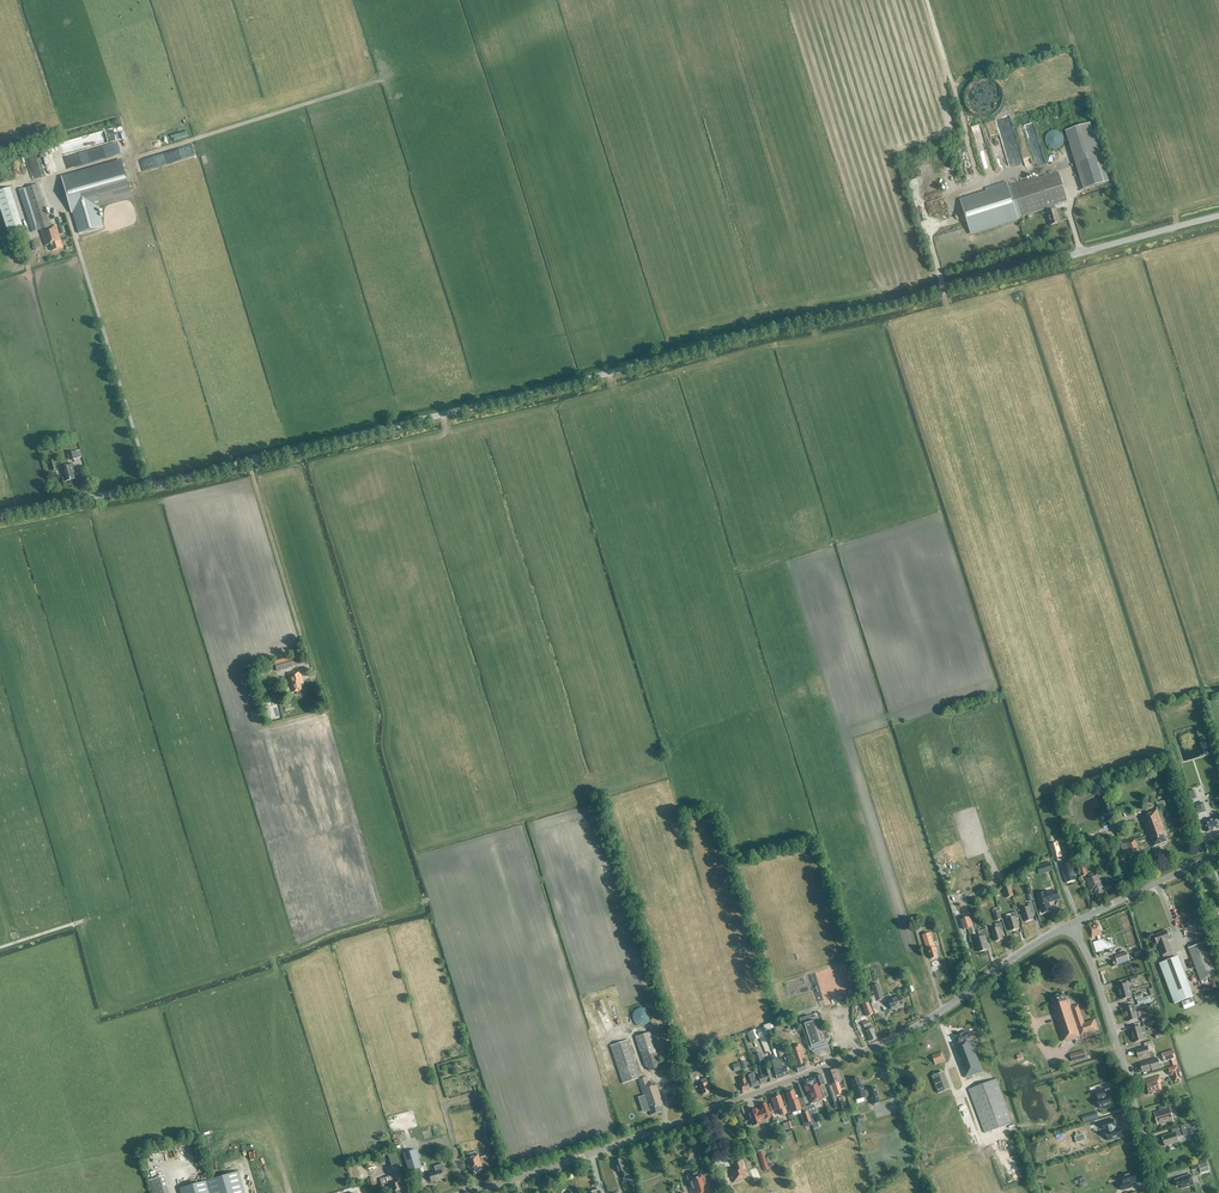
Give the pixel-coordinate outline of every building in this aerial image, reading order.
[(978,101),(978,105),(996,104),(995,94),(972,96),(972,102),(978,101)] [(1090,123),(1076,128),(1065,131),(1084,189),(1109,181),(1090,123)] [(95,139),(115,134),(113,128),(94,133),(95,139)] [(1056,131),(1054,131),(1053,131),(1052,131),(1051,131),(1050,132),(1048,133),(1047,133),(1047,134),(1046,135),(1046,136),(1045,137),(1045,138),(1045,139),(1045,140),(1045,141),(1045,142),(1045,143),(1045,144),(1046,145),(1047,146),(1048,147),(1049,148),(1050,149),(1051,149),(1052,149),(1053,149),(1053,150),(1054,150),(1055,150),(1056,150),(1057,149),(1058,149),(1059,148),(1060,147),(1061,147),(1062,146),(1062,145),(1063,145),(1063,144),(1063,143),(1064,142),(1064,141),(1064,140),(1064,139),(1064,138),(1063,137),(1063,136),(1063,135),(1062,135),(1062,134),(1061,134),(1061,133),(1060,133),(1060,132),(1059,132),(1058,131),(1057,131),(1056,131)] [(93,134),(78,139),(80,144),(95,139),(93,134)] [(197,141),(189,143),(191,153),(200,151),(197,141)] [(964,144),(971,177),(977,176),(970,142),(964,144)] [(31,156),(36,175),(44,172),(38,153),(31,156)] [(52,155),(45,158),(49,173),(57,170),(52,155)] [(69,176),(79,211),(131,196),(121,161),(69,176)] [(914,162),(907,164),(911,181),(918,179),(914,162)] [(987,192),(961,200),(971,234),(1018,219),(1018,217),(1047,208),(1048,212),(1047,213),(1050,225),(1060,222),(1056,209),(1055,210),(1054,205),(1067,201),(1058,172),(1039,178),(1039,177),(1008,186),(1007,182),(986,188),(987,192)] [(32,232),(39,229),(45,246),(49,244),(52,251),(63,247),(56,225),(52,227),(51,226),(38,184),(19,190),(25,212),(32,232)] [(21,217),(12,186),(0,189),(0,198),(9,228),(18,226),(16,218),(21,217)] [(61,234),(65,233),(61,218),(57,219),(61,234)] [(963,232),(961,223),(941,229),(944,238),(963,232)] [(66,481),(75,479),(73,472),(74,472),(72,464),(61,467),(63,476),(64,475),(66,481)] [(278,663),(275,664),(277,671),(304,663),(301,654),(293,656),(291,657),(277,661),(278,663)] [(300,683),(303,682),(301,675),(300,670),(288,674),(293,692),(302,690),(300,683)] [(317,682),(314,673),(309,675),(311,684),(317,682)] [(272,720),(267,706),(262,708),(267,722),(272,720)] [(1206,795),(1213,795),(1213,791),(1207,791),(1207,784),(1200,783),(1199,792),(1206,792),(1206,795)] [(1156,809),(1148,812),(1160,844),(1167,842),(1164,835),(1166,834),(1165,830),(1166,830),(1166,829),(1159,809),(1165,806),(1167,805),(1165,801),(1163,801),(1157,803),(1158,808),(1156,809)] [(1196,814),(1204,812),(1201,803),(1193,805),(1196,814)] [(1160,844),(1148,812),(1145,814),(1146,815),(1141,817),(1149,839),(1151,838),(1154,846),(1160,844)] [(1208,832),(1218,828),(1218,821),(1218,818),(1204,822),(1208,832)] [(1097,840),(1103,837),(1101,832),(1095,834),(1088,836),(1089,840),(1090,842),(1097,840)] [(1126,843),(1130,854),(1138,851),(1134,840),(1126,843)] [(1041,865),(1043,874),(1052,871),(1049,863),(1041,865)] [(1066,883),(1076,880),(1071,863),(1061,866),(1066,883)] [(1101,888),(1103,887),(1101,882),(1101,883),(1097,874),(1086,878),(1091,890),(1094,889),(1097,895),(1103,892),(1101,888)] [(1003,888),(1006,898),(1014,896),(1011,886),(1003,888)] [(958,911),(963,909),(962,906),(964,905),(962,900),(961,901),(957,891),(952,893),(958,911)] [(1056,891),(1053,892),(1046,894),(1045,893),(1037,895),(1042,911),(1043,914),(1051,911),(1050,909),(1048,902),(1059,899),(1056,891)] [(1031,915),(1035,913),(1032,903),(1028,904),(1029,907),(1021,909),(1025,922),(1033,919),(1031,915)] [(993,913),(995,921),(1002,919),(999,909),(993,911),(993,913)] [(1007,920),(1011,931),(1018,928),(1016,919),(1019,918),(1017,912),(1010,914),(1012,918),(1007,920)] [(973,927),(970,916),(960,920),(963,930),(973,927)] [(925,920),(928,927),(934,925),(931,917),(925,920)] [(995,941),(1003,939),(1000,930),(1003,929),(1001,922),(995,924),(996,928),(991,930),(995,941)] [(1100,935),(1102,935),(1098,925),(1089,927),(1092,938),(1097,936),(1098,941),(1101,940),(1100,935)] [(986,929),(978,932),(980,937),(975,939),(979,952),(988,949),(985,938),(989,937),(986,929)] [(1193,997),(1186,979),(1178,957),(1173,959),(1171,952),(1167,941),(1169,940),(1166,931),(1154,936),(1161,956),(1162,956),(1165,962),(1159,964),(1174,1004),(1193,997)] [(938,957),(937,952),(936,947),(935,947),(930,933),(922,935),(927,950),(928,950),(931,959),(938,957)] [(1093,943),(1096,953),(1116,947),(1102,940),(1101,940),(1098,941),(1093,943)] [(1200,980),(1216,974),(1204,943),(1188,948),(1200,980)] [(1115,957),(1116,960),(1117,965),(1129,961),(1126,953),(1115,957)] [(934,959),(936,967),(944,964),(941,956),(934,959)] [(1116,978),(1111,966),(1106,968),(1111,980),(1116,978)] [(825,967),(811,971),(820,998),(827,996),(827,994),(829,993),(823,973),(826,972),(825,967)] [(789,978),(791,985),(808,981),(806,973),(789,978)] [(1119,993),(1129,990),(1127,983),(1117,986),(1119,993)] [(876,1001),(883,999),(878,984),(871,986),(876,1001)] [(1131,997),(1129,990),(1119,993),(1121,1000),(1131,997)] [(1068,1041),(1098,1030),(1094,1019),(1084,1023),(1078,1005),(1071,1007),(1069,1000),(1066,1001),(1064,993),(1050,998),(1053,1005),(1051,1006),(1062,1041),(1067,1040),(1068,1041)] [(1148,996),(1137,1000),(1138,1005),(1150,1001),(1148,996)] [(891,1009),(903,1005),(900,997),(888,1000),(891,1009)] [(1184,1009),(1195,1005),(1192,998),(1182,1002),(1184,1009)] [(873,1014),(868,1002),(861,1004),(867,1017),(873,1014)] [(1126,1015),(1136,1012),(1134,1005),(1124,1008),(1126,1015)] [(1138,1018),(1136,1012),(1126,1015),(1128,1021),(1138,1018)] [(810,1018),(811,1021),(801,1025),(809,1049),(813,1051),(819,1055),(829,1052),(825,1039),(828,1038),(826,1033),(823,1034),(818,1016),(810,1018)] [(870,1041),(876,1038),(867,1017),(861,1020),(863,1023),(862,1023),(864,1028),(867,1027),(868,1030),(866,1031),(870,1041)] [(786,1024),(788,1031),(798,1027),(796,1020),(786,1024)] [(1132,1036),(1142,1033),(1140,1026),(1130,1029),(1132,1036)] [(759,1038),(766,1035),(764,1028),(756,1031),(759,1038)] [(749,1033),(753,1042),(758,1039),(755,1030),(749,1033)] [(649,1071),(661,1067),(650,1032),(635,1037),(646,1069),(649,1071)] [(965,1078),(982,1071),(970,1039),(971,1039),(968,1032),(955,1037),(958,1043),(953,1045),(965,1078)] [(1144,1039),(1142,1033),(1132,1036),(1134,1042),(1144,1039)] [(623,1084),(640,1078),(628,1040),(610,1046),(623,1084)] [(1148,1048),(1154,1046),(1152,1041),(1144,1043),(1145,1047),(1140,1048),(1140,1049),(1136,1050),(1138,1058),(1150,1055),(1148,1048)] [(794,1046),(795,1048),(791,1050),(795,1065),(798,1073),(806,1070),(804,1063),(803,1059),(805,1058),(800,1044),(794,1046)] [(1173,1050),(1165,1053),(1161,1054),(1164,1062),(1171,1060),(1173,1066),(1177,1064),(1173,1050)] [(935,1064),(945,1061),(942,1051),(932,1055),(935,1064)] [(1072,1062),(1086,1058),(1084,1051),(1070,1054),(1072,1062)] [(767,1083),(773,1081),(769,1068),(766,1069),(761,1053),(753,1056),(758,1069),(760,1069),(760,1070),(762,1075),(758,1076),(761,1084),(767,1082),(767,1083)] [(1157,1058),(1153,1059),(1140,1063),(1143,1072),(1151,1069),(1152,1071),(1160,1069),(1157,1058)] [(776,1059),(773,1060),(771,1061),(774,1070),(773,1070),(777,1079),(782,1077),(778,1066),(778,1065),(776,1059)] [(785,1066),(782,1067),(781,1065),(784,1064),(782,1059),(777,1061),(778,1065),(778,1066),(782,1077),(788,1075),(788,1074),(785,1066)] [(742,1070),(739,1062),(732,1065),(735,1072),(742,1070)] [(1181,1081),(1177,1066),(1168,1069),(1170,1076),(1172,1076),(1174,1083),(1181,1081)] [(838,1081),(839,1081),(839,1080),(838,1077),(837,1076),(838,1076),(835,1069),(827,1072),(835,1096),(842,1093),(838,1081)] [(690,1084),(694,1083),(692,1076),(700,1074),(699,1071),(686,1074),(690,1084)] [(749,1075),(748,1072),(745,1073),(751,1088),(760,1085),(757,1077),(755,1078),(754,1073),(749,1075)] [(950,1090),(944,1072),(931,1077),(938,1094),(950,1090)] [(819,1086),(822,1094),(824,1098),(828,1096),(823,1084),(825,1084),(821,1074),(816,1076),(819,1086)] [(1148,1095),(1160,1091),(1159,1091),(1158,1086),(1159,1086),(1158,1082),(1162,1081),(1160,1075),(1145,1080),(1148,1089),(1146,1090),(1148,1095)] [(660,1105),(663,1104),(656,1085),(652,1086),(650,1082),(648,1082),(646,1077),(638,1080),(648,1109),(650,1115),(662,1112),(660,1105)] [(742,1091),(750,1089),(748,1082),(746,1083),(744,1077),(738,1079),(740,1085),(739,1085),(742,1091)] [(812,1103),(823,1099),(815,1077),(802,1081),(804,1087),(805,1090),(806,1090),(806,1092),(807,1092),(810,1100),(811,1099),(812,1103)] [(880,1103),(876,1088),(869,1090),(865,1092),(863,1085),(860,1086),(858,1077),(850,1080),(853,1088),(852,1088),(855,1100),(866,1097),(867,1098),(871,1097),(873,1105),(880,1103)] [(700,1080),(702,1084),(699,1086),(702,1095),(710,1092),(706,1083),(707,1082),(706,1078),(700,1080)] [(985,1133),(1013,1122),(996,1079),(968,1089),(985,1133)] [(828,1087),(827,1088),(833,1107),(834,1107),(834,1108),(836,1107),(835,1104),(837,1104),(831,1086),(828,1087)] [(1106,1093),(1103,1086),(1095,1088),(1098,1095),(1096,1095),(1100,1105),(1113,1101),(1110,1091),(1106,1093)] [(793,1091),(786,1093),(788,1102),(787,1103),(788,1103),(786,1104),(789,1113),(791,1112),(791,1113),(801,1109),(798,1099),(796,1100),(793,1091)] [(842,1095),(838,1096),(845,1110),(848,1109),(842,1095)] [(771,1099),(772,1103),(768,1104),(771,1112),(779,1109),(781,1114),(785,1113),(784,1108),(780,1096),(771,1099)] [(836,1100),(841,1114),(841,1115),(845,1114),(839,1099),(836,1100)] [(760,1105),(762,1111),(758,1112),(757,1109),(747,1113),(749,1120),(750,1120),(752,1125),(761,1122),(761,1120),(771,1117),(769,1112),(767,1106),(766,1106),(765,1103),(760,1105)] [(1169,1109),(1171,1109),(1170,1104),(1159,1108),(1160,1111),(1155,1113),(1158,1124),(1172,1120),(1169,1109)] [(805,1123),(811,1121),(807,1111),(801,1113),(805,1123)] [(1090,1120),(1099,1118),(1097,1112),(1089,1114),(1090,1120)] [(1106,1141),(1120,1137),(1117,1128),(1112,1129),(1111,1127),(1112,1127),(1110,1120),(1098,1124),(1100,1131),(1104,1129),(1105,1131),(1103,1132),(1106,1141)] [(974,1140),(981,1138),(976,1123),(970,1125),(974,1140)] [(1177,1138),(1181,1137),(1178,1127),(1171,1130),(1172,1133),(1162,1137),(1165,1146),(1178,1142),(1177,1138)] [(491,1143),(488,1129),(483,1131),(486,1144),(491,1143)] [(1011,1143),(1017,1141),(1013,1132),(1008,1135),(1011,1143)] [(1081,1135),(1075,1136),(1076,1143),(1085,1141),(1085,1139),(1084,1134),(1081,1135)] [(415,1150),(404,1153),(409,1171),(420,1167),(418,1159),(415,1150)] [(764,1171),(768,1169),(763,1152),(758,1154),(764,1171)] [(473,1176),(483,1173),(481,1167),(482,1166),(480,1158),(479,1158),(478,1154),(470,1157),(466,1159),(470,1170),(471,1170),(473,1176)] [(621,1159),(614,1161),(618,1172),(620,1172),(621,1174),(620,1174),(622,1179),(632,1176),(629,1167),(624,1169),(621,1159)] [(733,1182),(747,1177),(743,1165),(741,1166),(740,1160),(733,1162),(735,1169),(729,1171),(733,1182)] [(1201,1162),(1203,1172),(1212,1170),(1210,1160),(1201,1162)] [(377,1176),(380,1176),(378,1164),(370,1165),(371,1172),(376,1171),(377,1176)] [(181,1167),(183,1177),(189,1176),(186,1165),(181,1167)] [(428,1173),(431,1182),(443,1179),(441,1170),(428,1173)] [(705,1177),(704,1177),(702,1171),(687,1176),(689,1182),(688,1182),(692,1192),(710,1192),(705,1177)] [(237,1172),(180,1189),(181,1192),(243,1192),(237,1172)] [(1120,1182),(1123,1190),(1133,1187),(1132,1183),(1138,1181),(1135,1172),(1122,1176),(1124,1181),(1120,1182)] [(385,1178),(380,1179),(382,1185),(387,1184),(390,1192),(401,1192),(397,1180),(396,1174),(385,1178)] [(1180,1185),(1182,1189),(1194,1185),(1191,1174),(1179,1178),(1175,1179),(1177,1187),(1180,1185)] [(169,1191),(164,1176),(149,1181),(152,1192),(169,1192),(169,1191)] [(1085,1178),(1077,1180),(1077,1181),(1074,1181),(1075,1185),(1078,1185),(1079,1186),(1086,1184),(1085,1178)]
